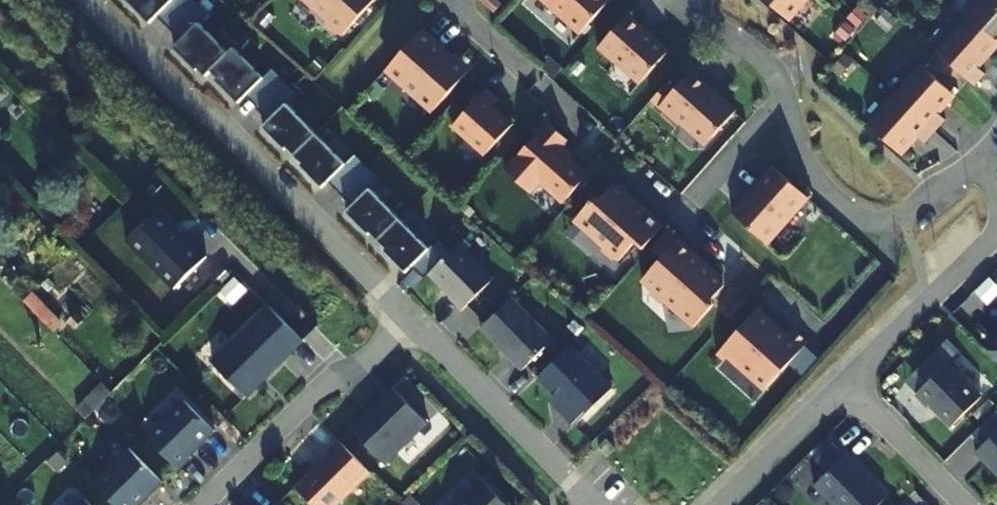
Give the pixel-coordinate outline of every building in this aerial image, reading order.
[(149,23),(155,17),(172,0),(127,0),(149,23)] [(155,17),(167,29),(188,8),(181,0),(172,0),(155,17)] [(192,0),(181,0),(188,8),(194,3),(192,0)] [(343,36),(375,0),(303,0),(328,22),(327,23),(327,28),(333,33),(338,33),(339,32),(343,36)] [(495,12),(502,4),(498,0),(481,0),(495,12)] [(580,34),(610,0),(541,0),(580,34)] [(787,20),(806,0),(765,0),(787,20)] [(982,3),(966,21),(996,48),(996,47),(996,0),(978,0),(982,3)] [(201,21),(207,15),(194,3),(188,8),(201,21)] [(167,29),(180,41),(198,23),(201,21),(188,8),(167,29)] [(644,28),(628,14),(597,49),(614,63),(616,60),(641,82),(668,52),(643,30),(644,28)] [(937,53),(974,87),(985,75),(977,68),(996,48),(966,21),(937,53)] [(174,48),(196,71),(198,69),(205,76),(211,70),(227,54),(228,53),(198,23),(180,41),(174,48)] [(443,51),(421,31),(385,71),(432,113),(474,65),(460,52),(449,64),(440,55),(443,51)] [(233,48),(228,53),(227,54),(211,70),(205,76),(206,77),(211,71),(218,78),(216,80),(239,103),(245,97),(263,79),(233,48)] [(543,68),(554,78),(562,69),(551,59),(543,68)] [(921,66),(894,96),(934,132),(945,120),(937,114),(954,95),(921,66)] [(679,124),(682,120),(695,131),(695,138),(713,137),(736,111),(720,96),(718,98),(709,90),(711,88),(692,70),(659,108),(678,125),(679,124)] [(283,83),(272,71),(266,76),(278,88),(283,83)] [(263,79),(245,97),(256,109),(278,88),(266,76),(263,79)] [(290,100),(295,95),(283,83),(278,88),(290,100)] [(256,109),(269,121),(286,104),(290,100),(278,88),(256,109)] [(472,105),(452,127),(485,156),(511,126),(491,108),(498,100),(486,89),(479,97),(472,105)] [(479,97),(476,94),(469,102),(472,105),(479,97)] [(934,132),(894,96),(867,126),(900,155),(916,137),(924,144),(934,132)] [(269,121),(262,127),(285,150),(286,149),(294,156),(316,134),(286,104),(269,121)] [(682,120),(679,124),(695,138),(695,131),(682,120)] [(548,123),(504,171),(529,193),(539,181),(563,202),(587,175),(559,149),(567,141),(548,123)] [(316,134),(294,156),(301,163),(299,165),(322,188),(328,182),(346,164),(316,134)] [(713,137),(695,138),(704,146),(713,137)] [(355,155),(349,161),(361,173),(367,168),(355,155)] [(346,164),(328,182),(340,194),(361,173),(349,161),(346,164)] [(732,214),(765,243),(788,218),(790,220),(809,199),(774,167),(755,188),(757,189),(748,198),(747,197),(732,214)] [(367,168),(361,173),(373,186),(379,180),(367,168)] [(361,173),(340,194),(352,206),(370,189),(373,186),(361,173)] [(602,197),(594,198),(574,221),(604,248),(604,253),(610,258),(615,258),(619,260),(635,243),(643,249),(663,226),(640,206),(637,209),(625,199),(625,185),(612,186),(602,197)] [(352,206),(346,212),(368,235),(370,233),(377,241),(399,219),(370,189),(352,206)] [(399,219),(377,241),(385,249),(383,250),(406,274),(413,267),(430,250),(399,219)] [(661,259),(641,280),(652,290),(652,291),(652,296),(658,301),(663,301),(694,327),(714,305),(713,298),(724,286),(723,273),(710,274),(698,263),(701,260),(667,230),(650,249),(661,259)] [(440,241),(434,247),(445,257),(450,252),(440,241)] [(445,257),(428,274),(451,296),(448,299),(461,310),(491,280),(457,245),(450,252),(445,257)] [(445,257),(434,247),(430,250),(413,267),(423,279),(428,274),(445,257)] [(511,298),(480,329),(521,371),(553,339),(511,298)] [(211,364),(245,397),(302,341),(269,307),(211,364)] [(776,328),(757,310),(721,350),(729,356),(766,389),(808,342),(793,328),(782,340),(773,332),(776,328)] [(988,348),(996,357),(996,338),(988,348)] [(569,346),(537,377),(567,407),(561,413),(574,426),(611,389),(569,346)] [(729,356),(721,350),(716,355),(724,362),(729,356)] [(930,405),(951,427),(981,397),(948,363),(916,394),(928,407),(930,405)] [(77,407),(86,416),(108,391),(100,383),(77,407)] [(615,390),(598,408),(607,416),(624,398),(615,390)] [(393,391),(352,432),(386,467),(428,427),(393,391)] [(145,438),(177,471),(189,459),(186,456),(194,448),(195,449),(213,432),(183,401),(145,438)] [(83,419),(86,416),(77,407),(74,410),(83,419)] [(996,475),(996,431),(975,453),(996,475)] [(606,439),(598,447),(607,456),(615,449),(606,439)] [(339,443),(328,454),(330,456),(296,490),(311,504),(342,504),(372,476),(339,443)] [(92,484),(113,504),(135,504),(142,498),(146,498),(161,483),(128,449),(92,484)] [(888,497),(846,455),(815,486),(834,504),(880,504),(888,497)] [(457,504),(507,504),(482,480),(457,504)]
